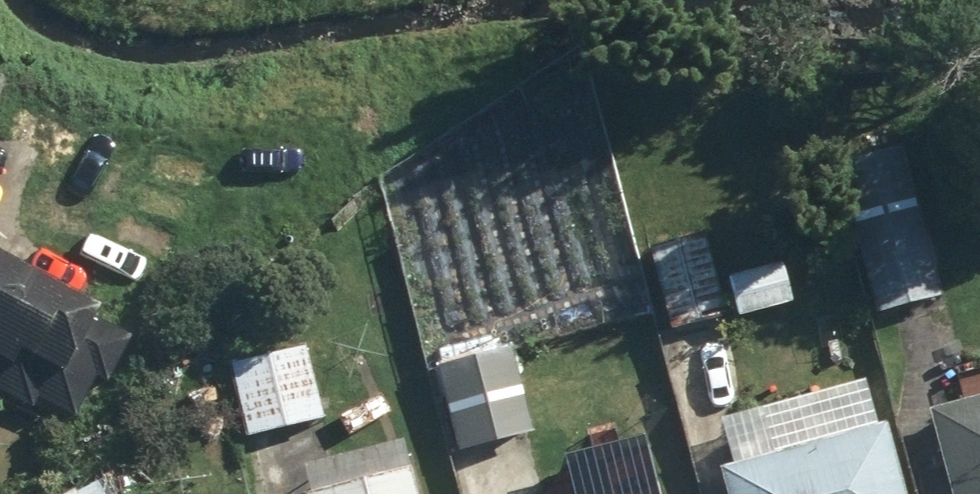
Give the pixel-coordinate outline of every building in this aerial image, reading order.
[(908,154),(839,174),(881,321),(949,301),(908,154)] [(728,317),(704,233),(647,250),(671,333),(728,317)] [(97,313),(0,264),(0,391),(74,428),(105,366),(78,352),(97,313)] [(784,265),(722,282),(734,325),(796,308),(784,265)] [(307,350),(229,370),(247,443),(326,424),(307,350)] [(512,351),(432,370),(453,455),(533,436),(512,351)] [(963,407),(925,418),(946,493),(979,493),(979,366),(954,373),(963,407)] [(720,473),(726,493),(905,493),(886,423),(879,424),(868,384),(762,412),(774,458),(720,473)] [(658,473),(586,492),(586,493),(664,493),(658,473)] [(349,493),(415,493),(411,479),(349,493)]
